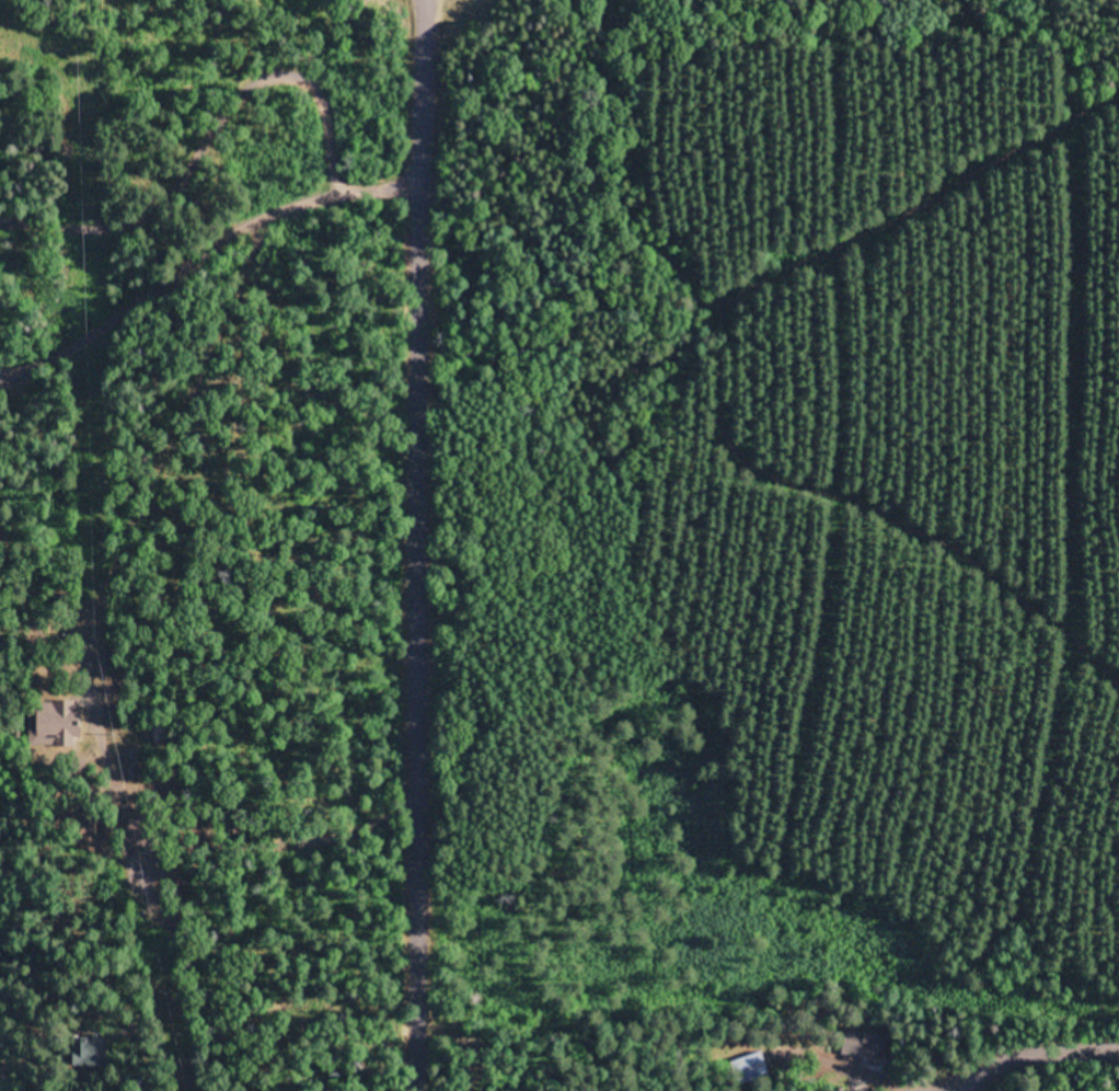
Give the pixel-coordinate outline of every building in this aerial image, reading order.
[(46,721),(63,722),(64,703),(48,702),(46,721)] [(729,1057),(738,1085),(764,1077),(754,1048),(729,1057)]
